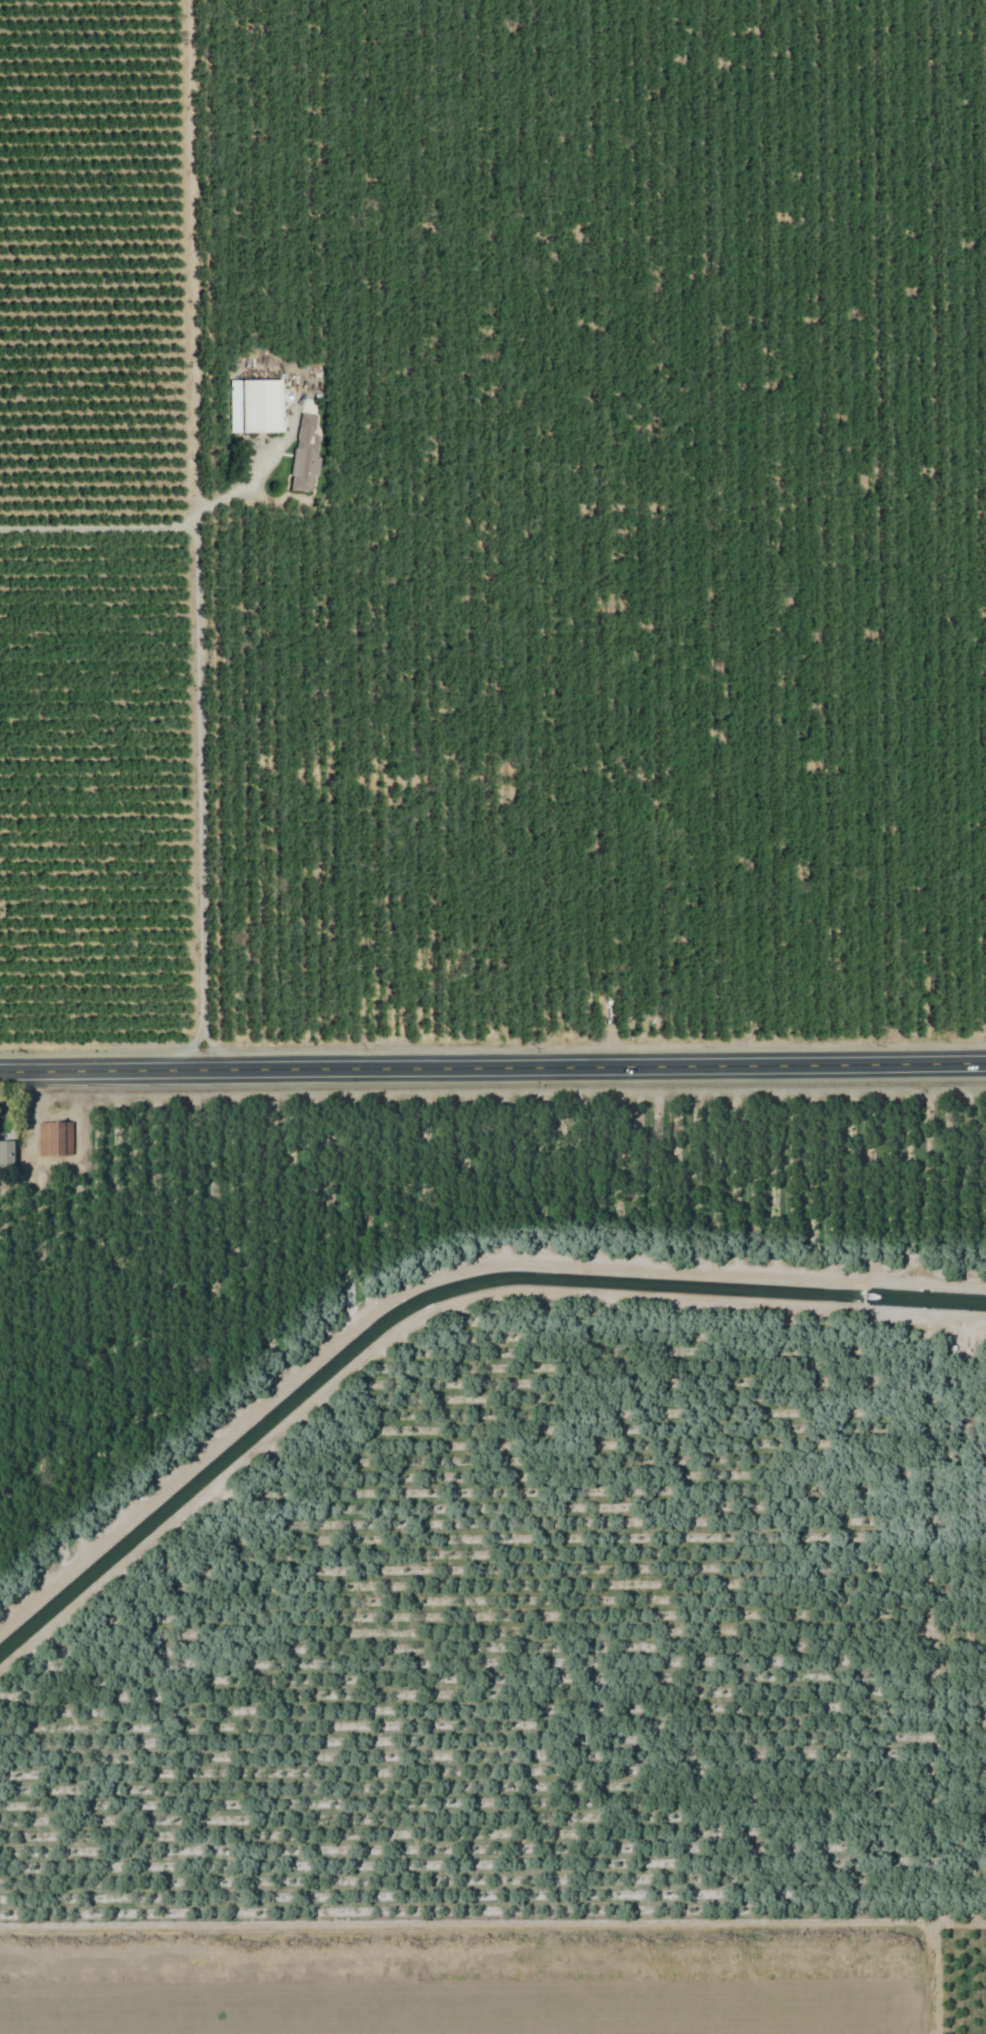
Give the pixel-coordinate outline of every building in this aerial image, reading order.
[(282,381),(242,381),(242,434),(282,434),(282,381)] [(316,416),(300,414),(291,491),(316,494),(322,437),(314,436),(316,416)] [(72,1122),(38,1122),(38,1157),(72,1157),(72,1122)] [(0,1142),(0,1172),(12,1172),(12,1142),(0,1142)]
